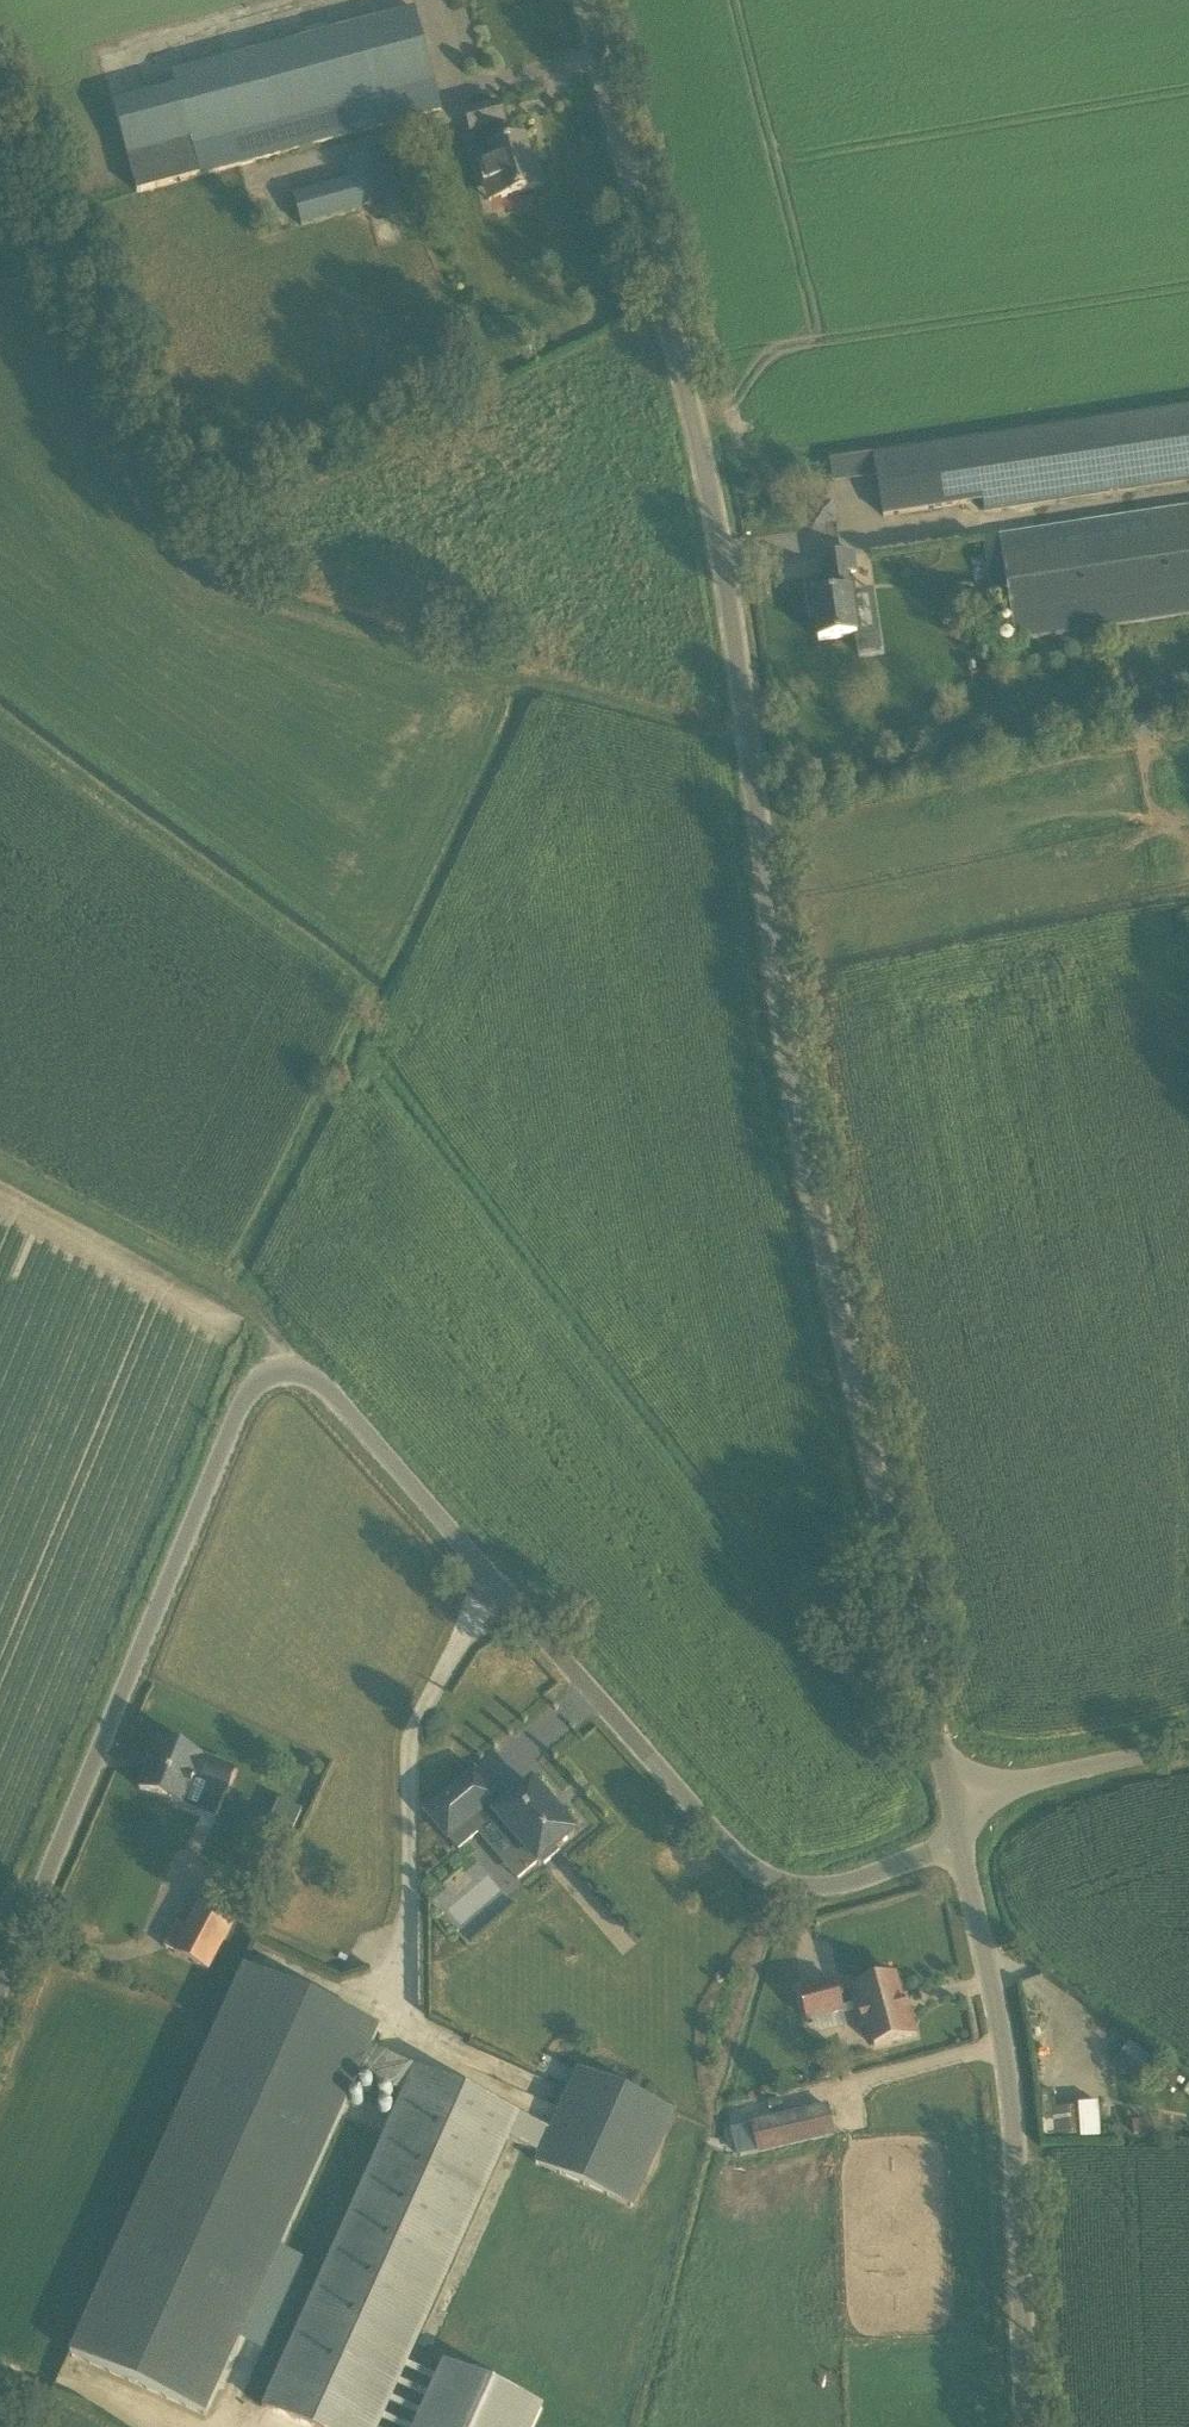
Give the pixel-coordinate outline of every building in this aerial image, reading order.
[(415,9),(223,61),(126,87),(129,98),(112,102),(114,107),(94,112),(102,140),(122,135),(138,196),(442,111),(415,9)] [(474,151),(486,200),(543,186),(538,165),(532,166),(525,139),(508,143),(503,123),(505,122),(500,102),(465,109),(470,129),(471,129),(476,150),(474,151)] [(384,204),(396,200),(383,152),(341,164),(346,181),(293,195),(301,226),(370,208),(384,204)] [(875,459),(883,516),(982,501),(984,512),(1188,481),(1188,412),(875,459)] [(1008,596),(1015,640),(1188,614),(1188,508),(983,539),(992,599),(1008,596)] [(852,553),(821,557),(827,596),(813,598),(819,641),(857,635),(850,593),(849,593),(846,573),(855,572),(852,553)] [(201,1780),(227,1791),(236,1770),(202,1757),(203,1756),(156,1737),(148,1757),(152,1758),(140,1789),(183,1806),(195,1775),(202,1777),(201,1780)] [(454,1832),(465,1844),(488,1825),(502,1841),(511,1833),(538,1864),(542,1861),(545,1864),(558,1852),(555,1849),(574,1833),(560,1816),(560,1815),(548,1801),(547,1801),(533,1784),(503,1809),(494,1798),(496,1797),(475,1773),(428,1813),(449,1837),(454,1832)] [(762,1893),(754,1899),(764,1910),(771,1903),(762,1893)] [(201,1902),(174,1952),(209,1971),(236,1921),(201,1902)] [(381,2029),(244,1967),(70,2353),(207,2415),(359,2076),(372,2049),(381,2029)] [(895,1976),(850,1988),(851,1990),(839,1993),(836,1982),(800,1991),(808,2020),(843,2011),(843,2008),(855,2004),(861,2027),(869,2025),(875,2046),(916,2035),(910,2012),(905,2013),(895,1976)] [(1129,2044),(1122,2054),(1143,2069),(1145,2071),(1152,2061),(1129,2044)] [(668,2133),(677,2112),(577,2067),(549,2129),(372,2049),(359,2076),(408,2098),(266,2409),(306,2426),(376,2426),(508,2137),(540,2151),(535,2162),(635,2207),(668,2133)] [(1158,2070),(1156,2086),(1174,2089),(1176,2073),(1158,2070)] [(834,2136),(827,2104),(751,2122),(758,2153),(834,2136)] [(1045,2106),(1044,2134),(1077,2135),(1078,2107),(1045,2106)] [(542,2406),(445,2363),(416,2426),(533,2426),(542,2406)]
